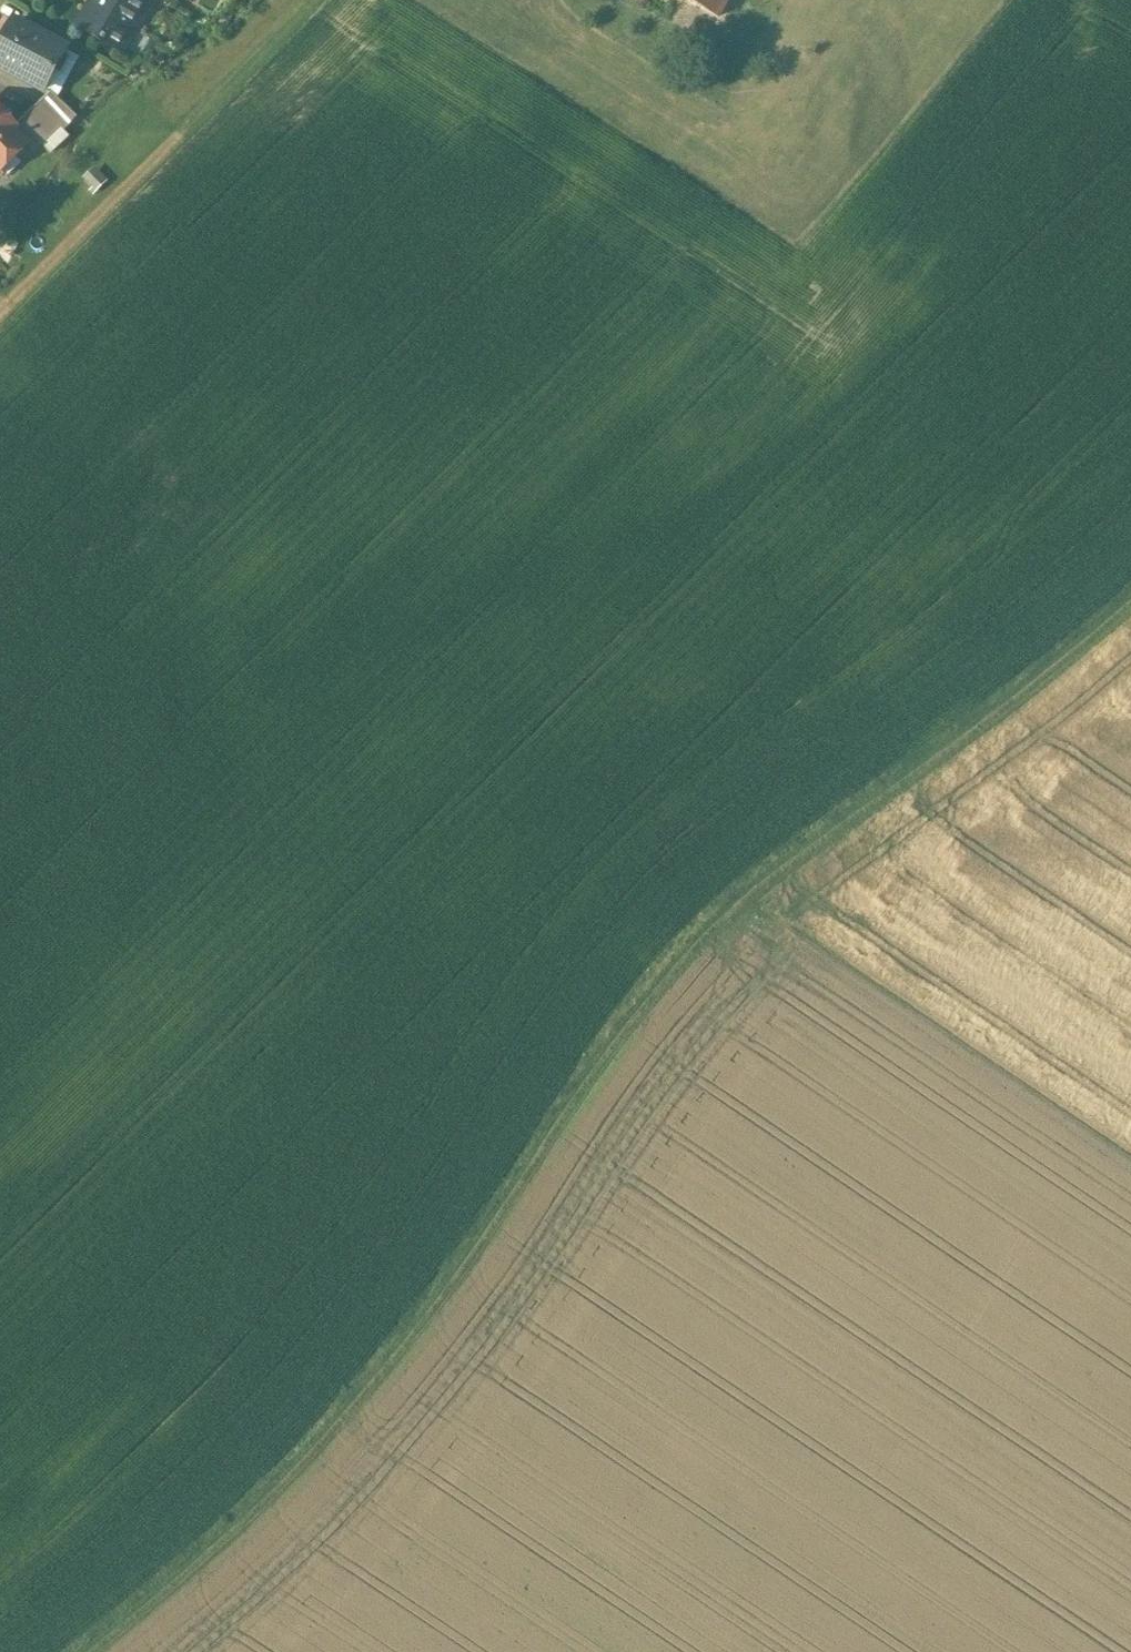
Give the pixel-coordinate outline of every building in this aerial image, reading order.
[(75,27),(120,53),(151,0),(150,0),(91,0),(85,11),(86,12),(78,26),(77,25),(75,27)] [(718,18),(723,9),(728,0),(685,0),(718,18)] [(0,45),(0,68),(43,91),(44,90),(65,51),(66,50),(63,49),(12,21),(0,45)] [(67,41),(63,49),(66,50),(65,51),(75,56),(78,58),(83,50),(67,41)] [(54,97),(75,56),(65,51),(44,90),(49,93),(54,97)] [(54,97),(49,93),(25,116),(47,139),(59,127),(63,131),(76,118),(54,97)] [(27,145),(28,145),(14,130),(15,128),(14,126),(0,112),(0,171),(27,145)] [(25,116),(14,126),(15,128),(14,130),(28,145),(27,145),(33,152),(47,139),(25,116)]
